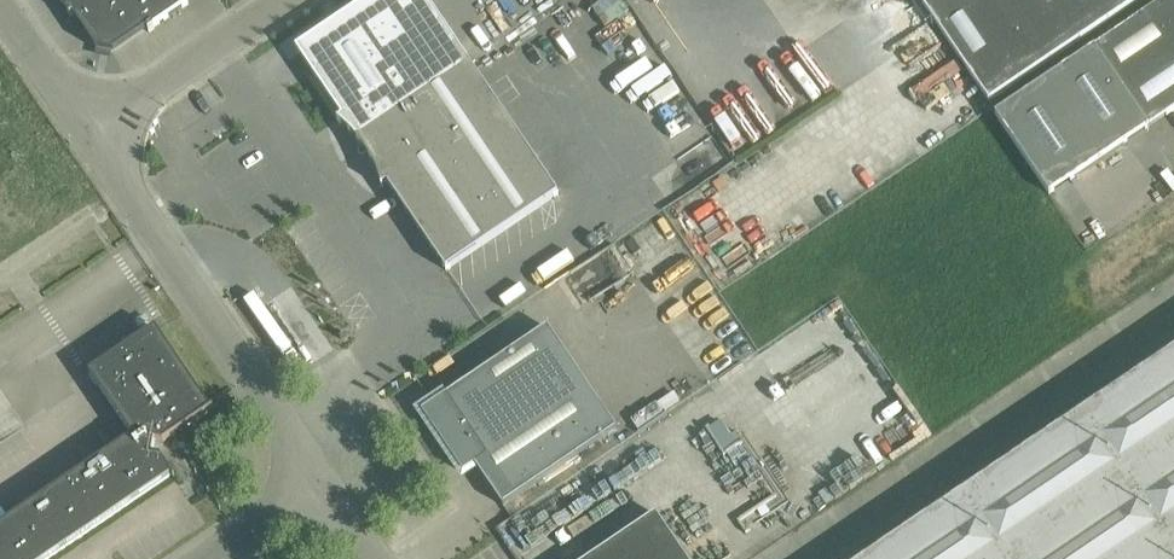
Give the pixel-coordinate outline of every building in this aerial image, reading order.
[(184,0),(60,0),(68,11),(67,12),(71,17),(73,15),(95,48),(114,52),(147,30),(149,32),(154,28),(189,4),(188,3),(186,4),(184,0)] [(471,65),(427,0),(370,0),(297,49),(342,116),(338,118),(338,120),(337,121),(350,132),(358,141),(471,65)] [(597,6),(609,23),(627,11),(620,0),(606,0),(597,6)] [(989,102),(1139,0),(919,0),(989,102)] [(1092,49),(1119,88),(1173,52),(1173,0),(1164,0),(1092,49)] [(745,71),(777,124),(838,87),(800,25),(783,35),(789,44),(745,71)] [(1119,88),(1092,49),(1044,81),(1098,162),(1173,111),(1173,52),(1119,88)] [(558,194),(471,65),(358,141),(368,155),(376,171),(381,187),(383,186),(383,185),(388,184),(446,270),(558,194)] [(1051,193),(1098,162),(1044,81),(996,113),(1051,193)] [(475,466),(503,506),(617,429),(548,327),(423,412),(429,422),(429,423),(464,474),(475,466)] [(208,405),(156,328),(90,373),(133,437),(0,526),(0,558),(48,558),(172,475),(174,479),(175,478),(161,457),(152,455),(155,441),(163,443),(214,408),(214,407),(210,409),(208,405)] [(867,558),(1173,558),(1173,352),(867,558)] [(729,419),(712,427),(725,452),(741,443),(729,419)] [(656,514),(589,558),(687,558),(656,514)]
